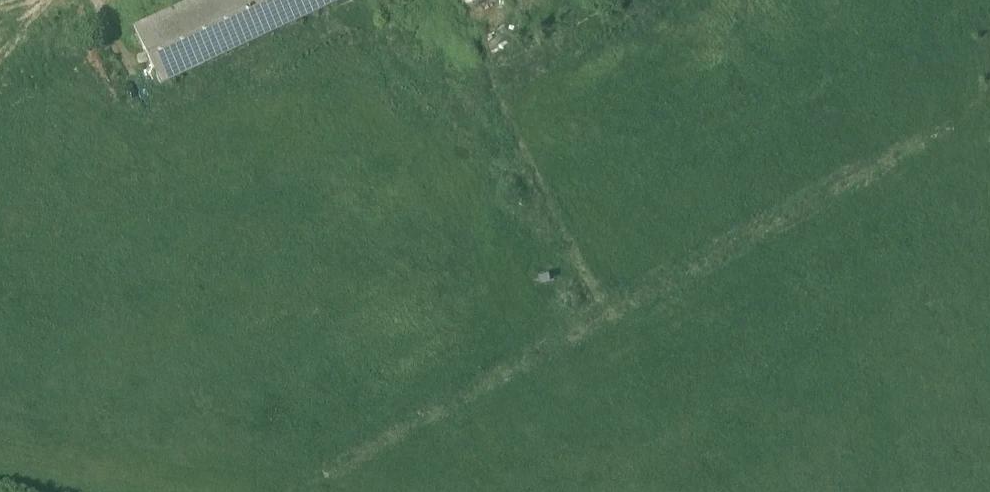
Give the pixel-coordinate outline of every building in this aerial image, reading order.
[(160,84),(342,0),(195,0),(134,28),(160,84)]
